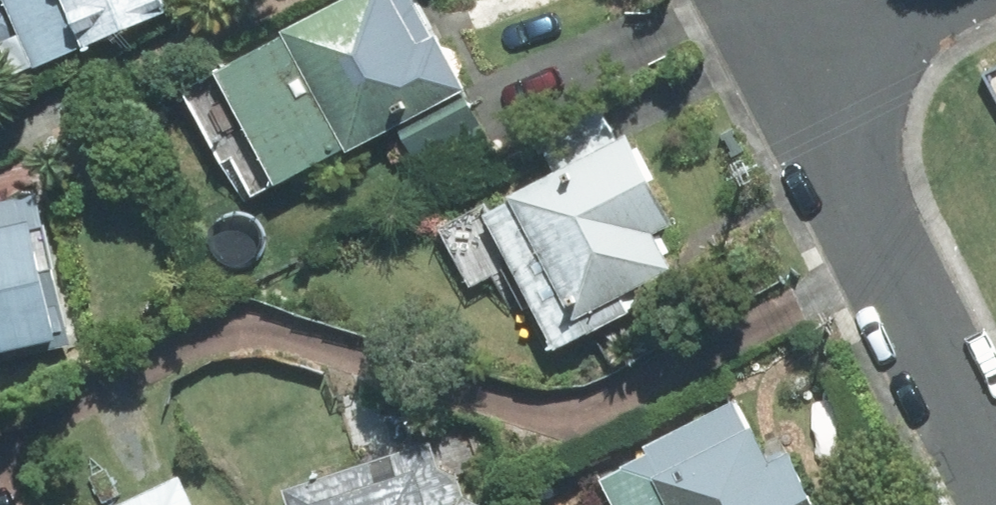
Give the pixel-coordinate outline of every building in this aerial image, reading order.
[(170,16),(163,0),(0,0),(0,87),(170,16)] [(215,75),(276,189),(347,152),(350,156),(470,92),(421,0),(349,0),(284,34),(286,38),(215,75)] [(678,227),(630,136),(510,199),(513,205),(487,218),(558,353),(634,313),(626,299),(675,273),(656,238),(678,227)] [(62,344),(39,241),(49,239),(40,196),(0,204),(0,341),(2,341),(5,356),(62,344)] [(739,403),(645,449),(648,456),(602,479),(615,504),(817,504),(792,455),(773,464),(756,430),(753,432),(739,403)] [(464,499),(457,478),(440,468),(433,445),(287,492),(292,504),(478,504),(464,499)] [(182,477),(124,504),(196,504),(182,477)]
